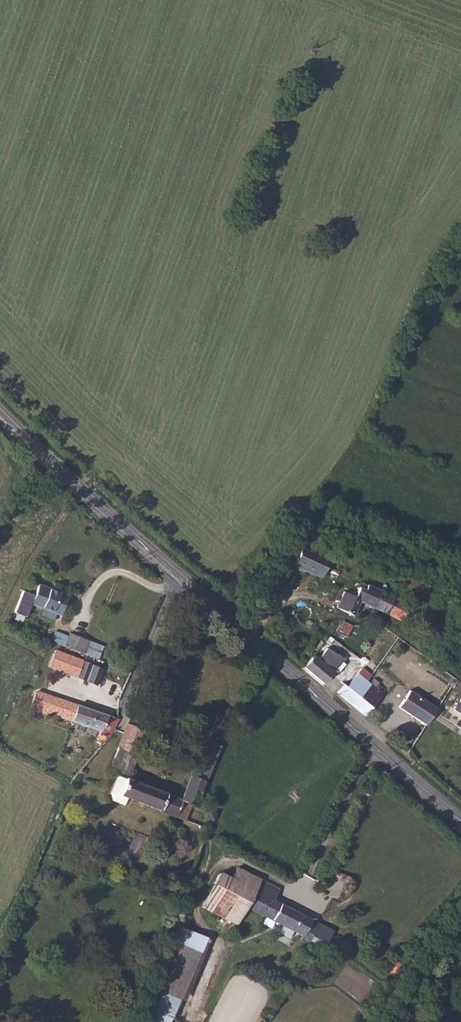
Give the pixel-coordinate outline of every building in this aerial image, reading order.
[(303,545),(294,564),(321,577),(330,558),(303,545)] [(425,584),(398,573),(394,581),(414,590),(413,595),(421,598),(425,584)] [(57,614),(66,596),(56,591),(51,590),(48,587),(37,583),(28,603),(46,608),(57,614)] [(362,605),(372,609),(381,593),(369,586),(366,589),(361,586),(356,596),(345,591),(337,608),(356,618),(362,605)] [(394,592),(384,587),(381,593),(372,609),(400,622),(408,606),(392,597),(394,592)] [(334,633),(344,639),(351,627),(341,622),(334,633)] [(53,633),(49,641),(63,646),(66,639),(53,633)] [(63,646),(81,653),(86,641),(68,633),(66,639),(63,646)] [(313,677),(322,685),(341,660),(326,649),(317,660),(312,656),(303,668),(313,677)] [(53,650),(46,666),(95,685),(102,669),(53,650)] [(357,698),(368,684),(357,675),(345,688),(357,698)] [(381,696),(368,684),(357,698),(345,688),(341,685),(335,693),(363,718),(381,696)] [(96,740),(104,742),(117,719),(39,691),(33,693),(28,708),(44,714),(47,712),(98,730),(96,740)] [(395,710),(421,728),(431,712),(432,711),(407,694),(395,710)] [(457,702),(451,712),(460,719),(460,704),(457,702)] [(125,724),(116,747),(135,753),(144,731),(125,724)] [(203,738),(179,801),(194,807),(195,805),(213,758),(220,745),(203,738)] [(116,747),(109,764),(129,770),(135,753),(116,747)] [(109,764),(100,787),(174,816),(179,801),(126,778),(129,770),(109,764)] [(205,817),(212,820),(214,814),(206,811),(205,817)] [(200,906),(224,919),(249,874),(236,867),(229,878),(218,873),(200,906)] [(249,874),(224,919),(235,924),(241,914),(245,907),(309,939),(311,937),(325,944),(331,933),(316,925),(314,927),(309,923),(310,919),(273,900),(278,888),(249,874)] [(241,914),(235,924),(251,933),(256,923),(241,914)] [(166,979),(151,1021),(173,1021),(204,934),(175,924),(157,976),(166,979)] [(392,974),(400,962),(394,957),(385,970),(392,974)]
